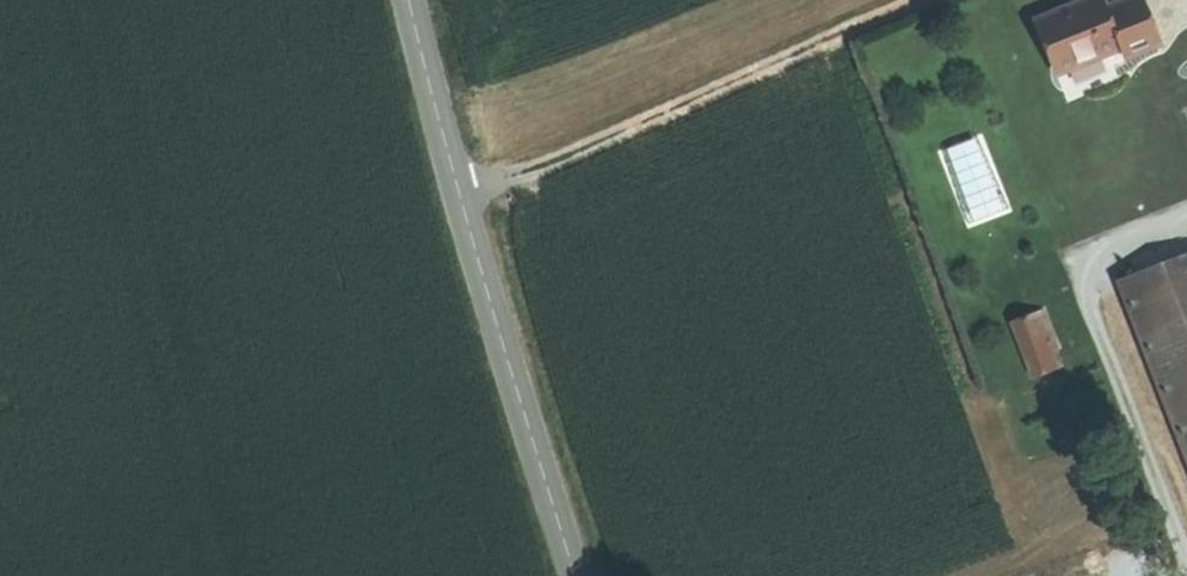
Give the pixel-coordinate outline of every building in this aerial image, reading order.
[(1092,0),(1035,23),(1057,76),(1120,51),(1123,59),(1156,46),(1138,1),(1105,14),(1099,17),(1092,0)] [(1092,0),(1099,17),(1105,14),(1099,0),(1093,0),(1092,0)] [(1117,283),(1186,465),(1186,255),(1117,283)] [(1042,312),(1011,324),(1032,378),(1049,373),(1042,353),(1055,348),(1042,312)]
